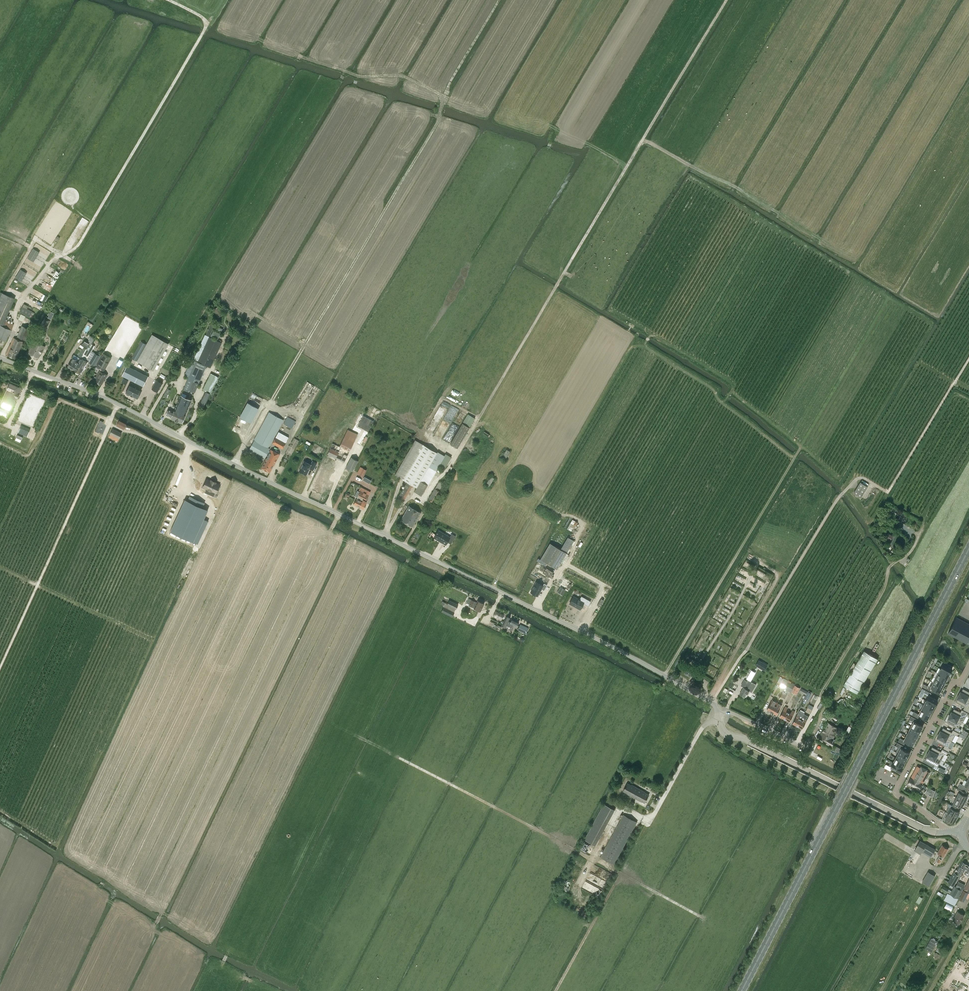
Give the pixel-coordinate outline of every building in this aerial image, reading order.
[(39,252),(33,248),(27,258),(34,262),(39,252)] [(46,273),(57,279),(60,272),(49,266),(46,273)] [(21,269),(16,277),(22,281),(27,273),(21,269)] [(48,292),(51,287),(46,283),(43,289),(48,292)] [(0,292),(0,342),(1,343),(2,340),(6,341),(11,330),(13,324),(5,320),(15,298),(0,292)] [(19,312),(30,317),(32,312),(33,308),(24,304),(22,306),(19,312)] [(51,320),(45,316),(39,327),(45,330),(51,320)] [(131,327),(134,320),(125,316),(122,324),(131,327)] [(16,336),(22,338),(26,328),(20,325),(16,336)] [(205,335),(193,360),(190,366),(193,367),(183,389),(194,394),(204,372),(207,366),(210,367),(222,342),(205,335)] [(16,359),(23,342),(14,337),(6,355),(16,359)] [(144,364),(154,370),(166,349),(156,343),(157,341),(150,337),(137,361),(143,365),(144,364)] [(38,358),(45,346),(35,340),(28,353),(38,358)] [(84,341),(81,345),(87,349),(88,347),(90,344),(84,341)] [(132,358),(136,360),(146,344),(141,341),(132,358)] [(78,356),(81,357),(86,349),(83,347),(78,356)] [(86,349),(81,357),(86,360),(92,350),(89,348),(88,347),(87,349),(86,349)] [(99,356),(95,353),(89,362),(94,365),(92,367),(94,368),(100,357),(99,356)] [(112,358),(109,356),(102,353),(96,366),(100,368),(99,370),(98,370),(95,376),(93,380),(102,385),(107,374),(103,372),(103,370),(104,371),(112,358)] [(79,361),(81,357),(79,361),(73,358),(68,366),(74,370),(76,371),(78,367),(76,366),(79,361)] [(87,361),(81,357),(79,361),(76,366),(78,367),(76,371),(80,373),(87,361)] [(143,386),(148,375),(125,365),(120,375),(143,386)] [(203,389),(200,395),(203,396),(199,404),(204,406),(207,398),(208,398),(210,393),(211,393),(219,377),(211,373),(203,389)] [(156,380),(152,388),(158,392),(162,383),(156,380)] [(306,381),(302,390),(303,391),(297,404),(303,407),(314,385),(306,381)] [(3,401),(1,406),(9,409),(11,405),(14,406),(22,388),(10,383),(7,389),(9,389),(3,401)] [(137,398),(141,390),(130,384),(126,393),(127,394),(128,395),(130,395),(137,398)] [(168,409),(166,414),(171,417),(171,418),(175,420),(178,421),(182,423),(191,400),(180,395),(173,412),(168,409)] [(442,407),(441,409),(446,411),(450,404),(442,401),(440,406),(442,407)] [(250,422),(258,408),(246,402),(238,416),(250,422)] [(270,473),(280,454),(271,449),(269,453),(268,452),(270,449),(268,448),(283,420),(269,412),(249,449),(264,458),(266,455),(268,456),(261,468),(270,473)] [(434,434),(443,419),(435,414),(426,429),(434,434)] [(450,444),(457,448),(475,418),(468,414),(450,444)] [(373,421),(367,417),(363,415),(358,426),(361,428),(368,431),(373,421)] [(292,428),(295,423),(286,419),(284,424),(292,428)] [(99,432),(104,422),(100,420),(95,431),(99,432)] [(124,429),(126,424),(119,421),(117,425),(124,429)] [(19,429),(18,431),(27,435),(28,434),(30,429),(21,425),(19,429)] [(118,441),(122,433),(113,428),(109,437),(118,441)] [(282,449),(285,443),(275,437),(272,443),(282,449)] [(344,462),(354,442),(344,437),(339,446),(332,443),(330,448),(327,454),(344,462)] [(444,456),(415,440),(395,474),(407,482),(398,497),(404,500),(413,485),(417,487),(414,491),(421,495),(427,485),(420,481),(428,468),(435,472),(444,456)] [(505,460),(510,451),(506,449),(502,458),(505,460)] [(326,462),(334,466),(336,461),(328,457),(326,462)] [(352,471),(358,460),(351,457),(346,468),(352,471)] [(298,471),(306,475),(310,468),(313,470),(317,462),(312,460),(311,464),(304,460),(298,471)] [(335,480),(323,475),(320,482),(321,483),(318,489),(327,493),(330,486),(331,487),(335,480)] [(486,485),(489,487),(494,478),(491,476),(486,485)] [(211,480),(211,481),(208,479),(204,487),(215,493),(216,491),(218,491),(220,487),(218,486),(219,484),(216,483),(216,482),(211,480)] [(861,482),(854,493),(861,497),(868,486),(861,482)] [(362,487),(360,491),(354,504),(363,508),(367,502),(363,500),(363,498),(366,500),(370,491),(362,487)] [(434,502),(440,491),(435,488),(429,498),(430,500),(434,502)] [(170,531),(193,542),(204,519),(208,510),(202,507),(204,503),(190,496),(188,500),(185,499),(170,531)] [(421,512),(409,505),(401,519),(412,526),(421,512)] [(578,522),(572,519),(567,529),(571,531),(573,528),(574,529),(578,522)] [(450,537),(438,530),(434,538),(445,545),(448,541),(451,543),(455,536),(452,534),(450,537)] [(550,543),(540,559),(547,563),(557,569),(558,566),(574,541),(567,537),(560,549),(550,543)] [(562,577),(557,586),(560,587),(557,592),(562,595),(564,591),(568,593),(574,583),(570,581),(567,587),(565,590),(560,587),(561,584),(564,578),(562,577)] [(541,589),(544,590),(547,585),(544,583),(542,585),(536,582),(530,592),(537,596),(541,589)] [(573,596),(569,603),(580,609),(586,599),(581,596),(579,600),(573,596)] [(480,611),(484,603),(478,600),(477,602),(474,601),(475,601),(471,599),(471,600),(469,598),(466,603),(469,604),(468,605),(480,611)] [(447,604),(456,609),(458,604),(449,600),(447,604)] [(452,616),(454,612),(443,607),(441,611),(452,616)] [(501,620),(504,615),(495,611),(493,616),(501,620)] [(507,616),(503,624),(502,626),(506,628),(507,626),(511,628),(513,625),(517,626),(519,622),(512,618),(511,620),(510,620),(510,618),(507,616)] [(956,617),(948,633),(968,644),(968,624),(956,617)] [(525,634),(528,628),(520,624),(517,630),(525,634)] [(843,685),(857,693),(878,659),(864,650),(843,685)] [(759,660),(756,665),(764,670),(767,665),(759,660)] [(952,668),(943,664),(941,669),(950,673),(952,668)] [(690,676),(693,669),(689,667),(687,669),(683,666),(681,669),(686,672),(685,673),(690,676)] [(939,667),(936,672),(938,673),(947,678),(950,673),(941,669),(939,667)] [(947,678),(938,673),(936,678),(945,682),(947,678)] [(786,685),(788,681),(780,677),(776,684),(780,686),(781,683),(786,685)] [(945,682),(936,678),(934,682),(942,687),(945,682)] [(740,694),(745,697),(747,694),(749,691),(752,692),(756,685),(751,682),(748,680),(747,681),(744,680),(741,685),(744,687),(740,694)] [(942,687),(934,682),(931,687),(928,685),(926,688),(932,692),(934,689),(940,692),(942,687)] [(959,695),(968,700),(968,691),(968,692),(963,689),(961,692),(960,692),(960,693),(959,695)] [(938,700),(930,696),(931,693),(925,690),(923,693),(929,696),(926,700),(935,705),(938,700)] [(968,707),(968,700),(959,695),(957,698),(958,699),(956,702),(964,706),(963,709),(968,712),(968,708),(968,707)] [(772,712),(776,703),(777,702),(772,699),(767,709),(772,712)] [(935,705),(926,700),(924,705),(933,710),(935,705)] [(777,714),(782,704),(777,702),(776,703),(772,712),(777,714)] [(933,710),(924,705),(921,709),(930,714),(933,710)] [(785,719),(788,712),(786,711),(788,708),(785,706),(780,716),(785,719)] [(930,714),(921,709),(919,714),(914,711),(914,712),(912,715),(918,718),(920,715),(928,719),(929,717),(930,717),(931,715),(930,714)] [(950,715),(963,722),(966,716),(968,717),(968,715),(968,713),(964,711),(962,710),(960,712),(954,709),(952,712),(951,712),(950,715)] [(790,713),(788,712),(785,719),(790,721),(795,711),(792,710),(790,713)] [(803,716),(804,714),(804,713),(799,711),(793,723),(798,726),(803,716)] [(829,711),(826,717),(838,724),(841,719),(829,711)] [(798,726),(802,728),(809,716),(804,714),(803,716),(798,726)] [(960,728),(963,722),(950,715),(948,718),(949,719),(947,722),(956,726),(954,729),(960,732),(961,729),(960,728)] [(909,719),(914,722),(911,726),(920,731),(921,731),(922,729),(921,728),(923,726),(916,722),(917,719),(911,716),(909,719)] [(819,738),(832,745),(835,741),(832,740),(839,728),(831,723),(828,722),(823,730),(819,738)] [(790,726),(785,734),(792,738),(797,729),(790,726)] [(920,731),(911,726),(909,731),(918,735),(920,731)] [(940,731),(939,734),(951,740),(951,741),(952,741),(955,734),(957,735),(959,733),(953,730),(952,732),(943,728),(941,731),(940,731)] [(918,735),(909,731),(907,735),(915,740),(918,735)] [(951,741),(951,740),(939,734),(937,737),(938,738),(936,741),(945,745),(943,748),(949,751),(950,748),(947,747),(951,741)] [(904,744),(906,741),(913,745),(915,740),(907,735),(904,740),(900,738),(898,741),(904,744)] [(910,753),(902,749),(903,746),(897,742),(896,746),(901,748),(898,753),(907,758),(908,758),(909,756),(909,755),(910,753)] [(826,757),(829,750),(817,745),(814,753),(826,757)] [(930,750),(928,753),(941,760),(944,754),(946,755),(948,752),(942,749),(941,752),(932,747),(931,750),(930,750)] [(907,758),(898,753),(896,758),(905,762),(907,758)] [(938,766),(941,760),(928,753),(926,756),(927,757),(925,760),(934,765),(933,767),(938,770),(940,767),(938,766)] [(905,762),(896,758),(894,762),(902,767),(905,762)] [(894,762),(891,767),(886,764),(884,767),(890,771),(892,768),(900,772),(902,767),(894,762)] [(917,766),(911,778),(908,783),(919,790),(929,772),(917,766)] [(967,780),(964,785),(960,783),(958,787),(967,792),(968,789),(968,781),(967,780)] [(634,797),(639,788),(633,785),(633,786),(628,783),(623,791),(627,793),(628,794),(634,797)] [(928,787),(925,793),(931,796),(934,791),(928,787)] [(644,791),(639,788),(634,797),(640,801),(641,800),(645,802),(649,795),(643,792),(644,791)] [(959,792),(956,797),(966,802),(967,799),(966,799),(968,797),(965,795),(967,793),(961,790),(960,790),(960,792),(959,792)] [(953,805),(959,808),(960,806),(962,807),(963,804),(964,805),(966,802),(956,797),(954,802),(953,805)] [(595,845),(615,810),(604,804),(585,839),(595,845)] [(957,811),(959,808),(953,805),(951,808),(951,807),(948,812),(958,817),(959,815),(958,814),(960,812),(957,811)] [(958,817),(948,812),(946,811),(942,819),(951,824),(952,821),(954,822),(955,820),(956,820),(958,817)] [(624,814),(601,856),(614,864),(637,822),(624,814)] [(936,849),(927,843),(920,840),(915,850),(921,853),(922,851),(931,857),(936,849)] [(944,856),(948,848),(943,845),(938,852),(941,854),(939,856),(940,856),(938,860),(937,859),(937,860),(940,862),(942,859),(944,856)] [(960,865),(965,868),(965,869),(966,870),(966,871),(968,873),(968,864),(968,865),(968,864),(962,861),(960,865)] [(956,869),(948,882),(954,885),(960,875),(961,876),(965,869),(965,868),(960,865),(957,869),(956,869)] [(596,893),(599,887),(603,888),(606,880),(590,873),(583,887),(596,893)] [(929,886),(935,875),(931,873),(930,876),(927,874),(922,882),(929,886)] [(954,885),(950,894),(958,898),(963,890),(954,885)] [(963,889),(959,898),(964,900),(968,892),(963,889)] [(958,898),(948,893),(944,900),(955,905),(958,898)] [(947,902),(944,907),(950,911),(953,906),(947,902)] [(964,915),(958,911),(953,920),(951,923),(958,927),(959,924),(964,915)]
